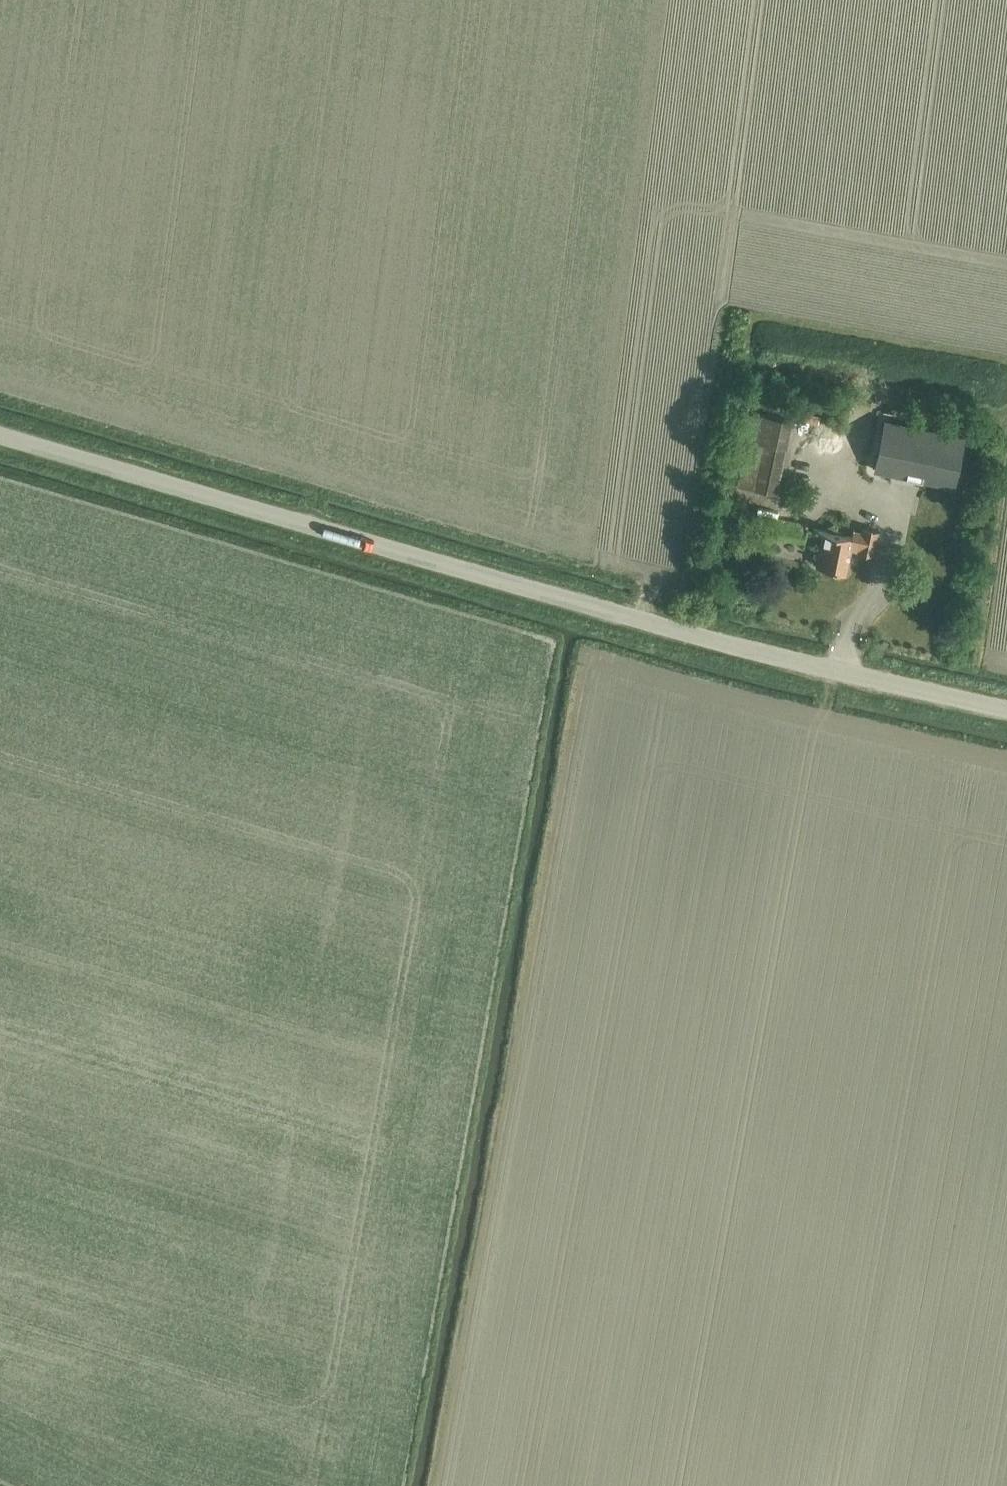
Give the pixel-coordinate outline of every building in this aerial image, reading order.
[(955,468),(965,419),(885,403),(875,451),(955,468)] [(738,485),(777,494),(793,420),(754,411),(738,485)] [(801,419),(818,423),(819,415),(803,411),(801,419)] [(862,528),(861,532),(853,530),(864,482),(825,474),(813,529),(822,531),(815,564),(845,570),(850,547),(857,549),(873,553),(878,532),(862,528)]
